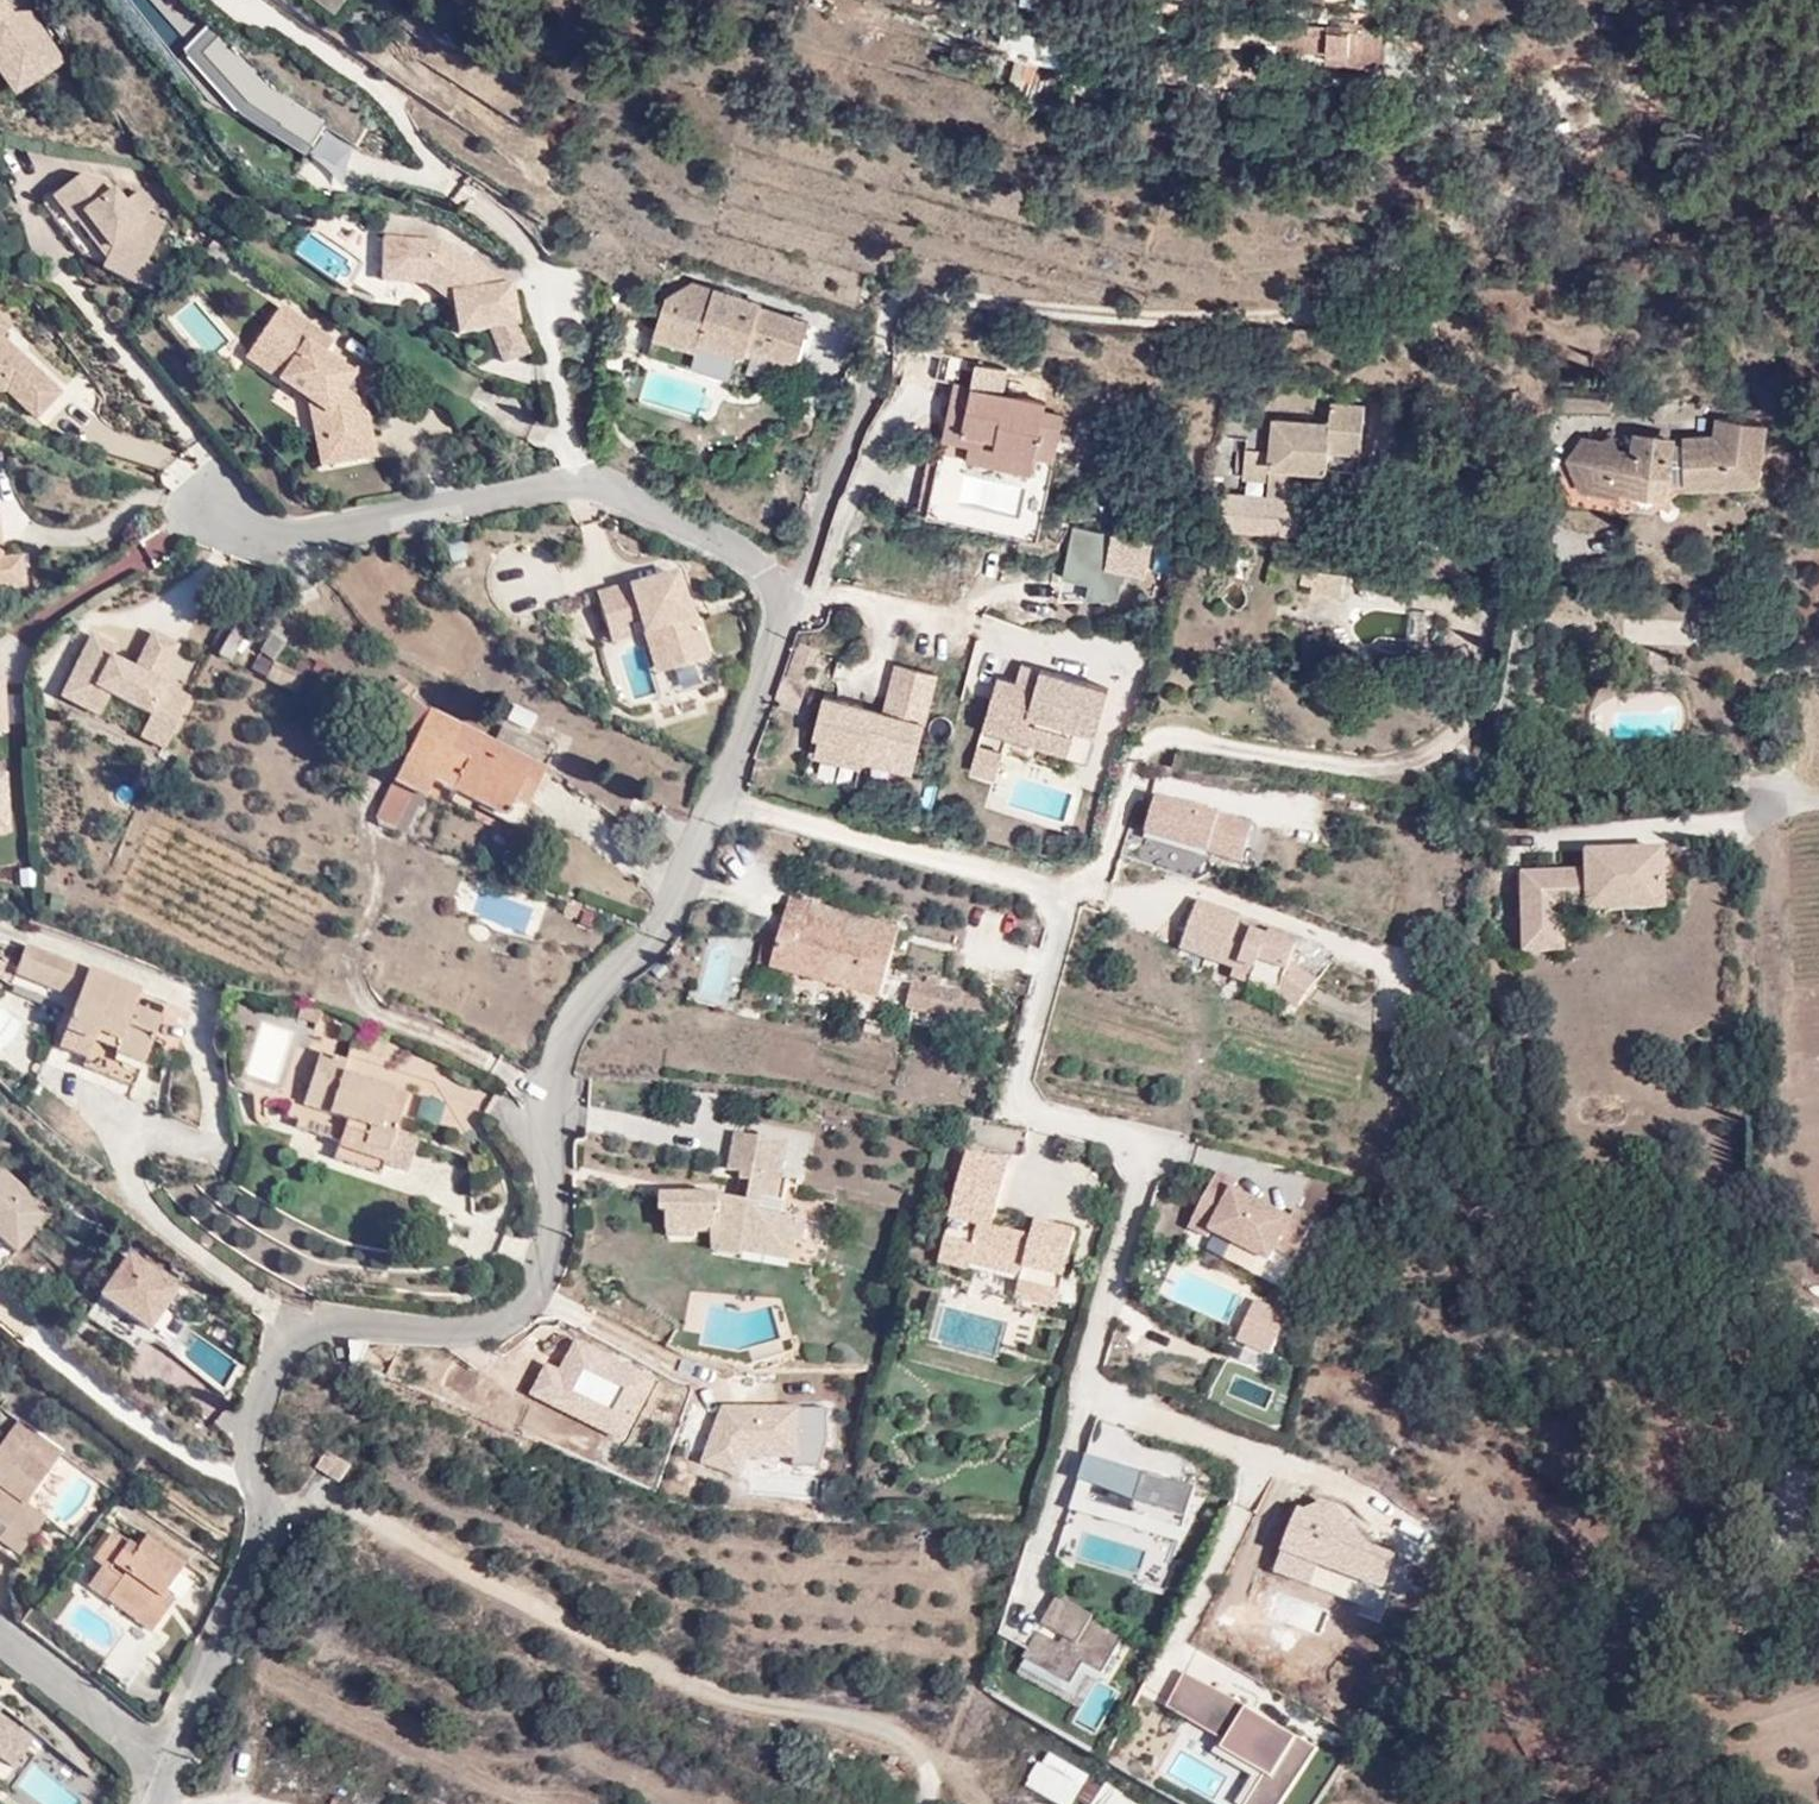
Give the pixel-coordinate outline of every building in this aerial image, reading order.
[(19,83),(59,55),(31,14),(20,21),(6,0),(0,0),(0,54),(19,83)] [(337,21),(354,0),(308,0),(337,21)] [(1295,5),(1246,5),(1245,34),(1282,34),(1282,46),(1333,47),(1333,52),(1402,51),(1402,26),(1343,25),(1343,18),(1295,17),(1295,5)] [(180,51),(288,164),(320,133),(212,21),(180,51)] [(83,175),(54,198),(52,200),(73,225),(76,224),(106,262),(101,270),(133,286),(167,224),(147,213),(153,209),(141,191),(125,202),(106,179),(83,175)] [(387,278),(413,277),(415,238),(388,237),(387,278)] [(415,238),(413,277),(430,279),(465,300),(466,324),(523,323),(520,287),(454,240),(415,238)] [(656,300),(647,326),(699,349),(706,337),(754,354),(758,346),(799,361),(815,320),(694,264),(662,279),(656,300)] [(288,303),(251,353),(313,402),(327,460),(381,452),(367,390),(324,346),(331,337),(288,303)] [(8,387),(41,414),(59,391),(5,336),(9,326),(0,317),(0,387),(8,387)] [(1023,459),(1031,424),(1034,405),(958,394),(946,443),(962,447),(959,465),(1041,480),(1046,464),(1023,459)] [(1331,423),(1272,420),(1271,449),(1243,448),(1242,477),(1269,478),(1268,500),(1302,501),(1303,473),(1325,475),(1323,501),(1356,503),(1359,463),(1328,461),(1328,452),(1362,453),(1364,406),(1331,404),(1331,423)] [(1674,437),(1676,497),(1753,487),(1760,427),(1704,418),(1703,437),(1674,437)] [(1053,431),(1031,424),(1023,459),(1046,464),(1053,431)] [(1614,495),(1660,499),(1657,435),(1635,434),(1635,449),(1569,441),(1555,466),(1573,497),(1595,500),(1614,495)] [(1660,499),(1676,497),(1674,437),(1657,435),(1660,499)] [(945,445),(931,441),(912,519),(930,521),(945,445)] [(26,588),(23,556),(5,557),(0,520),(0,590),(26,588)] [(1055,598),(1093,605),(1096,588),(1108,590),(1112,569),(1147,575),(1154,538),(1069,523),(1055,598)] [(678,572),(597,596),(598,599),(611,645),(644,635),(656,674),(704,660),(678,572)] [(1310,573),(1310,606),(1344,606),(1343,572),(1310,573)] [(1624,619),(1624,644),(1706,647),(1707,622),(1624,619)] [(239,622),(219,655),(220,657),(231,664),(252,630),(239,622)] [(98,629),(65,687),(103,709),(113,691),(149,710),(137,730),(167,746),(190,696),(157,678),(177,640),(155,629),(134,665),(114,656),(119,643),(98,629)] [(283,647),(269,636),(249,671),(312,708),(332,674),(303,658),(293,675),(273,663),(283,647)] [(1035,692),(1042,669),(1004,659),(997,682),(1035,692)] [(808,752),(908,781),(938,678),(897,667),(883,714),(823,696),(808,752)] [(1089,762),(1110,689),(1042,669),(1035,692),(997,682),(983,732),(1089,762)] [(526,812),(553,753),(502,727),(494,745),(428,713),(411,701),(418,692),(400,678),(377,711),(393,721),(412,746),(372,822),(405,836),(421,799),(424,801),(432,783),(506,820),(513,805),(526,812)] [(510,703),(503,722),(529,732),(537,714),(510,703)] [(1004,753),(978,745),(970,773),(996,781),(1004,753)] [(1142,837),(1240,866),(1253,824),(1155,794),(1142,837)] [(1261,858),(1268,828),(1253,825),(1247,855),(1261,858)] [(1655,850),(1572,853),(1574,871),(1505,875),(1509,958),(1559,956),(1557,921),(1657,917),(1655,850)] [(878,932),(768,902),(761,931),(871,960),(878,932)] [(1241,973),(1236,990),(1275,1002),(1288,1012),(1312,980),(1286,961),(1290,947),(1250,936),(1247,950),(1225,943),(1231,917),(1186,906),(1172,968),(1216,983),(1221,968),(1241,973)] [(859,1004),(871,960),(761,931),(759,940),(750,972),(749,974),(859,1004)] [(9,936),(0,961),(0,986),(55,1009),(41,1044),(67,1054),(64,1062),(113,1081),(141,1010),(116,998),(123,980),(9,936)] [(750,972),(759,940),(745,936),(737,968),(750,972)] [(1216,983),(1236,990),(1241,973),(1221,968),(1216,983)] [(948,998),(909,987),(903,1009),(943,1019),(948,998)] [(328,1007),(297,1000),(291,1017),(316,1024),(328,1007)] [(260,1021),(244,1076),(276,1085),(292,1029),(260,1021)] [(367,1049),(376,1029),(357,1021),(349,1042),(367,1049)] [(398,1145),(376,1136),(392,1100),(330,1073),(335,1062),(308,1050),(278,1122),(320,1140),(313,1157),(359,1177),(362,1168),(385,1177),(398,1145)] [(421,1095),(413,1120),(435,1127),(443,1102),(421,1095)] [(733,1245),(783,1250),(787,1222),(770,1218),(772,1198),(765,1196),(773,1150),(712,1138),(705,1174),(722,1176),(715,1197),(700,1194),(642,1191),(640,1216),(655,1216),(654,1237),(705,1237),(703,1259),(730,1263),(733,1245)] [(962,1150),(934,1261),(964,1269),(965,1263),(1016,1276),(1011,1297),(1052,1308),(1052,1307),(1071,1231),(1030,1221),(1026,1237),(987,1227),(1004,1161),(962,1150)] [(1304,1223),(1283,1212),(1280,1219),(1224,1191),(1228,1184),(1207,1173),(1189,1210),(1206,1218),(1198,1233),(1261,1265),(1268,1251),(1285,1260),(1304,1223)] [(722,1176),(705,1174),(700,1194),(715,1197),(722,1176)] [(0,1189),(0,1246),(28,1211),(0,1189)] [(1206,1218),(1189,1210),(1180,1227),(1197,1235),(1198,1233),(1206,1218)] [(780,1272),(783,1250),(733,1245),(730,1263),(780,1272)] [(175,1287),(123,1253),(81,1317),(131,1351),(175,1287)] [(1278,1316),(1245,1302),(1228,1342),(1260,1356),(1278,1316)] [(1262,1408),(1270,1390),(1234,1376),(1227,1394),(1262,1408)] [(1088,1452),(1122,1460),(1130,1425),(1097,1417),(1088,1452)] [(12,1434),(56,1468),(65,1455),(22,1421),(12,1434)] [(12,1434),(0,1450),(0,1540),(21,1556),(50,1518),(30,1502),(56,1468),(12,1434)] [(327,1452),(316,1468),(339,1483),(350,1467),(327,1452)] [(138,1550),(114,1532),(93,1560),(102,1567),(88,1586),(152,1633),(168,1611),(159,1604),(167,1593),(184,1568),(145,1540),(138,1550)] [(159,1604),(168,1611),(176,1600),(167,1593),(159,1604)] [(1086,1699),(1120,1631),(1054,1597),(1020,1665),(1086,1699)] [(1222,1739),(1214,1757),(1251,1775),(1237,1803),(1283,1803),(1314,1740),(1180,1676),(1163,1711),(1222,1739)] [(21,1738),(0,1722),(0,1763),(21,1738)] [(1088,1772),(1046,1748),(1024,1785),(1058,1803),(1070,1803),(1088,1772)] [(82,1794),(30,1761),(13,1787),(41,1803),(76,1803),(82,1794)] [(1093,1803),(1137,1803),(1139,1799),(1101,1784),(1093,1803)]
